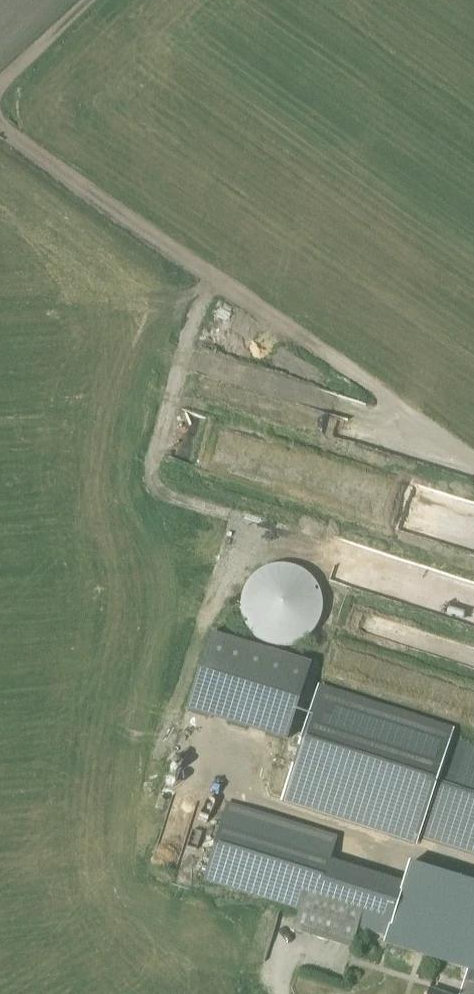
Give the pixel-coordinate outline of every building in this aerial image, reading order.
[(281,647),(284,647),(288,647),(291,646),(295,645),(298,644),(301,642),(304,640),(307,638),(310,635),(312,633),(314,630),(316,627),(318,624),(319,620),(320,617),(321,614),(322,610),(322,606),(322,603),(321,599),(320,596),(319,592),(318,589),(316,586),(314,583),(312,580),(310,578),(307,575),(304,573),(301,571),(298,569),(295,568),(291,567),(288,566),(284,566),(281,566),(277,566),(274,566),(270,567),(267,568),(263,569),(260,571),(257,573),(254,575),(252,578),(249,580),(247,583),(245,586),(244,589),(242,592),(241,596),(240,599),(240,603),(240,606),(240,610),(240,614),(241,617),(242,620),(244,624),(245,627),(247,630),(249,633),(252,635),(254,638),(257,640),(260,642),(263,644),(267,645),(270,646),(274,647),(277,647),(281,647)] [(209,634),(185,712),(286,744),(310,666),(209,634)] [(450,739),(453,730),(317,686),(305,724),(279,806),(305,815),(415,850),(418,841),(473,859),(473,747),(450,739)] [(406,923),(393,918),(404,884),(329,861),(337,836),(226,802),(201,883),(298,912),(291,932),(351,950),(357,931),(387,940),(387,939),(406,945),(412,926),(452,939),(471,882),(424,867),(418,887),(409,885),(404,902),(412,904),(406,923)] [(459,993),(473,993),(473,944),(459,993)]
